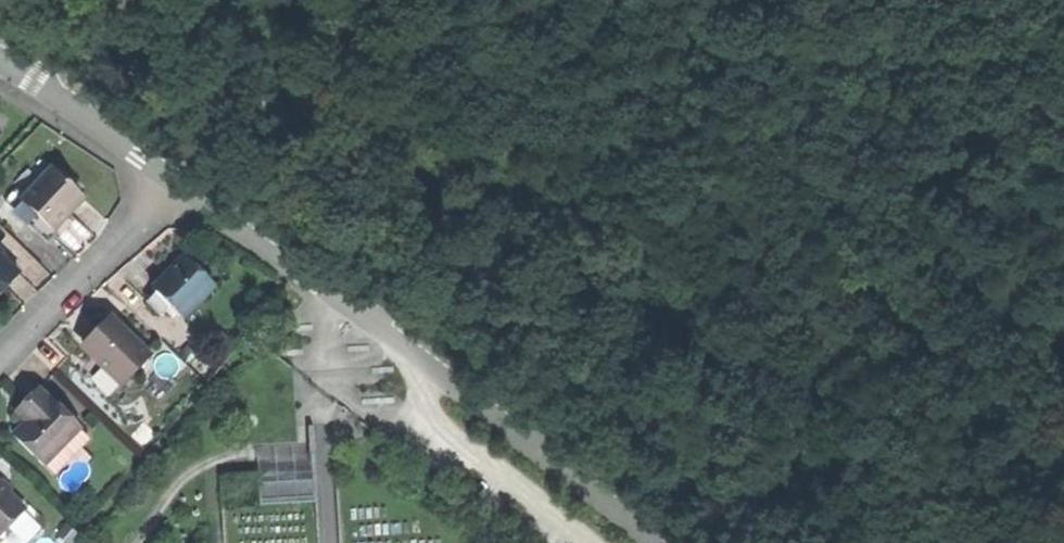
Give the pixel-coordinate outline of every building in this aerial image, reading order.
[(63,215),(82,194),(42,156),(3,197),(43,235),(63,215)] [(18,269),(0,252),(0,288),(18,269)] [(159,310),(167,301),(181,314),(212,282),(181,252),(165,269),(150,285),(153,287),(144,296),(159,310)] [(111,363),(124,376),(148,351),(112,316),(96,333),(83,346),(106,368),(111,363)] [(119,381),(124,376),(111,363),(106,368),(119,381)] [(11,431),(52,471),(87,435),(40,390),(26,404),(32,410),(28,414),(24,418),(11,431)] [(18,412),(24,418),(28,414),(32,410),(26,404),(18,412)] [(24,506),(0,483),(0,530),(24,506)]
